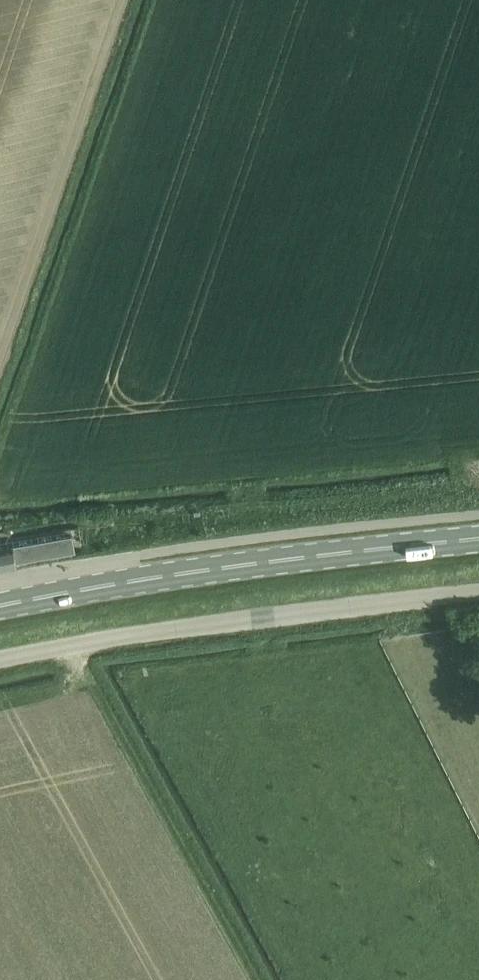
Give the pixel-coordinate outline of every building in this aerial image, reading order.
[(0,546),(0,569),(17,566),(16,562),(75,552),(71,534),(0,546)]
